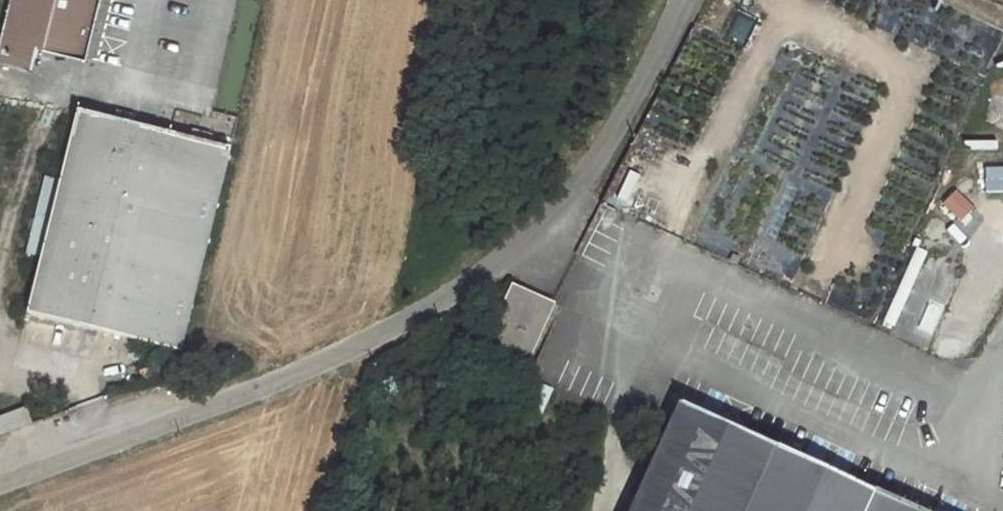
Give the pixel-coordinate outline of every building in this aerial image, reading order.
[(0,41),(0,61),(31,69),(36,46),(84,58),(99,0),(10,0),(0,41)] [(229,147),(76,111),(26,312),(180,351),(229,147)] [(983,167),(984,192),(1002,191),(1002,166),(983,167)] [(647,196),(615,180),(604,203),(636,217),(647,196)] [(954,190),(941,204),(959,221),(973,206),(954,190)] [(513,286),(507,298),(547,317),(552,305),(513,286)] [(520,375),(547,317),(507,298),(479,356),(520,375)] [(551,391),(540,386),(528,410),(540,415),(551,391)] [(683,396),(679,405),(713,421),(714,418),(723,415),(683,396)] [(679,405),(678,405),(629,510),(912,510),(749,437),(740,433),(741,430),(730,425),(728,417),(723,415),(714,418),(713,421),(679,405)] [(25,423),(19,408),(0,416),(0,434),(25,423)] [(753,428),(728,417),(730,425),(741,430),(740,433),(749,437),(753,428)]
